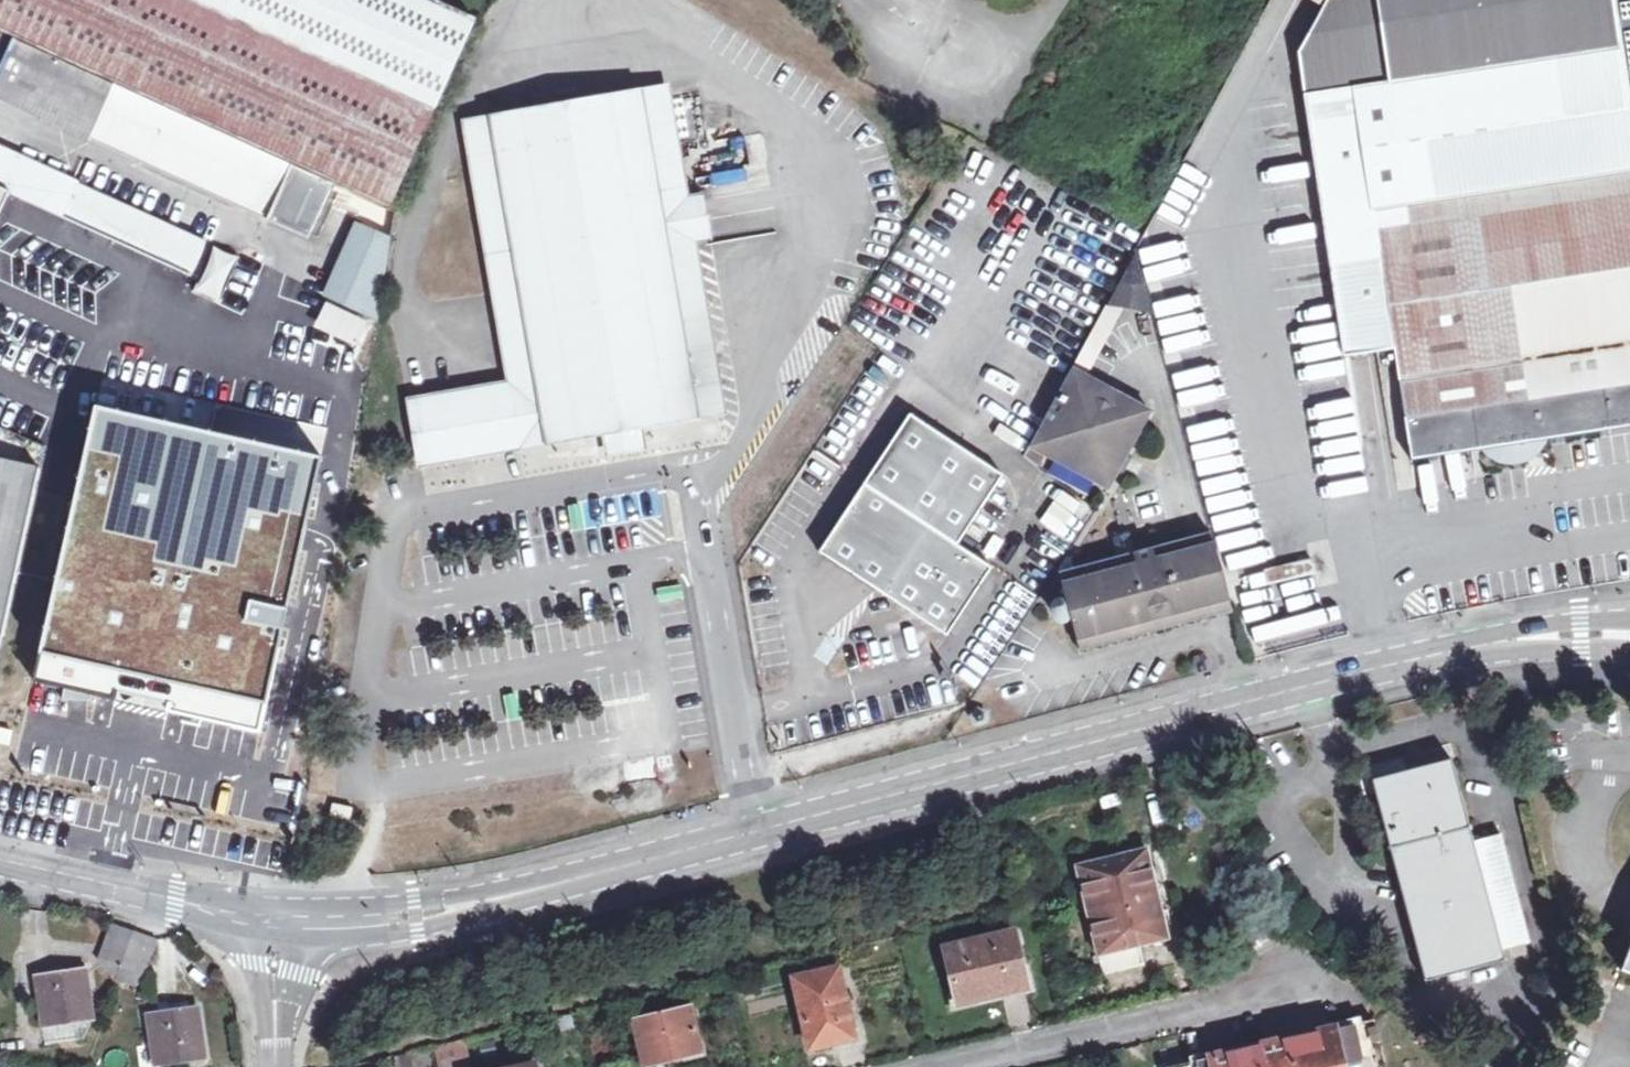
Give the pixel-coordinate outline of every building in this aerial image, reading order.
[(14,37),(117,84),(168,107),(335,183),(388,208),(475,17),(437,0),(0,0),(0,30),(5,33),(14,37)] [(1629,403),(1629,109),(1619,40),(1612,0),(1326,0),(1327,0),(1301,49),(1307,91),(1346,341),(1395,333),(1411,436),(1478,426),(1480,440),(1486,447),(1494,457),(1506,465),(1520,467),(1534,464),(1546,456),(1553,444),(1556,436),(1561,427),(1612,420),(1610,406),(1629,403)] [(92,139),(117,84),(14,37),(0,69),(0,97),(92,139)] [(117,84),(92,139),(143,162),(168,107),(117,84)] [(497,291),(514,384),(519,409),(525,444),(598,432),(607,431),(611,452),(640,447),(637,426),(625,366),(712,349),(693,239),(707,237),(700,198),(686,200),(666,89),(571,106),(467,124),(497,291)] [(310,238),(335,183),(168,107),(143,162),(310,238)] [(70,219),(85,185),(0,146),(0,189),(70,219)] [(196,260),(205,240),(159,219),(150,239),(196,260)] [(337,279),(383,300),(392,240),(361,226),(337,279)] [(1135,257),(1111,304),(1153,311),(1138,257),(1135,257)] [(380,319),(383,300),(337,279),(330,296),(355,308),(380,319)] [(317,335),(362,353),(375,322),(330,304),(317,335)] [(722,410),(712,349),(625,366),(637,426),(677,418),(722,410)] [(1108,488),(1151,410),(1074,369),(1032,446),(1108,488)] [(519,409),(514,384),(413,402),(417,427),(519,409)] [(1610,406),(1612,420),(1561,427),(1556,436),(1613,428),(1629,425),(1629,403),(1610,406)] [(325,459),(97,408),(34,680),(259,730),(305,541),(325,459)] [(501,449),(525,444),(519,409),(467,419),(473,453),(501,449)] [(910,414),(820,552),(948,635),(993,566),(958,544),(974,520),(1003,475),(910,414)] [(467,419),(417,427),(417,466),(450,457),(473,453),(467,419)] [(1478,426),(1411,436),(1415,457),(1475,449),(1486,447),(1480,440),(1478,426)] [(41,468),(0,459),(0,650),(41,468)] [(974,520),(958,544),(993,566),(1008,543),(974,520)] [(1137,553),(1118,558),(1061,573),(1082,649),(1232,608),(1212,533),(1137,553)] [(1112,537),(1118,558),(1137,553),(1131,533),(1112,537)] [(1291,617),(1297,631),(1319,623),(1313,608),(1291,617)] [(1454,758),(1406,771),(1409,783),(1377,792),(1428,981),(1506,960),(1504,948),(1529,941),(1500,835),(1476,841),(1454,758)] [(1409,783),(1406,771),(1374,779),(1377,792),(1409,783)] [(354,805),(333,801),(331,812),(351,817),(354,805)] [(1100,954),(1168,938),(1147,848),(1078,865),(1100,954)] [(101,959),(121,981),(137,933),(113,925),(101,959)] [(962,1002),(1007,991),(1006,987),(1029,981),(1017,931),(949,947),(962,1002)] [(156,939),(137,933),(121,981),(140,987),(156,939)] [(794,964),(797,977),(840,967),(836,954),(794,964)] [(847,995),(840,967),(797,977),(814,1045),(857,1035),(855,1029),(847,995)] [(37,977),(45,1026),(90,1020),(95,1019),(86,969),(37,977)] [(852,994),(847,995),(855,1029),(860,1028),(852,994)] [(647,1063),(701,1050),(691,1005),(635,1018),(647,1063)] [(206,1057),(200,1008),(149,1015),(156,1063),(206,1057)] [(558,1031),(575,1026),(572,1015),(555,1020),(558,1031)] [(1376,1019),(1172,1066),(1387,1066),(1376,1019)] [(85,1038),(90,1020),(45,1026),(48,1044),(85,1038)] [(463,1042),(438,1048),(443,1066),(469,1066),(463,1042)] [(433,1064),(430,1049),(396,1056),(399,1066),(418,1066),(433,1064)]
